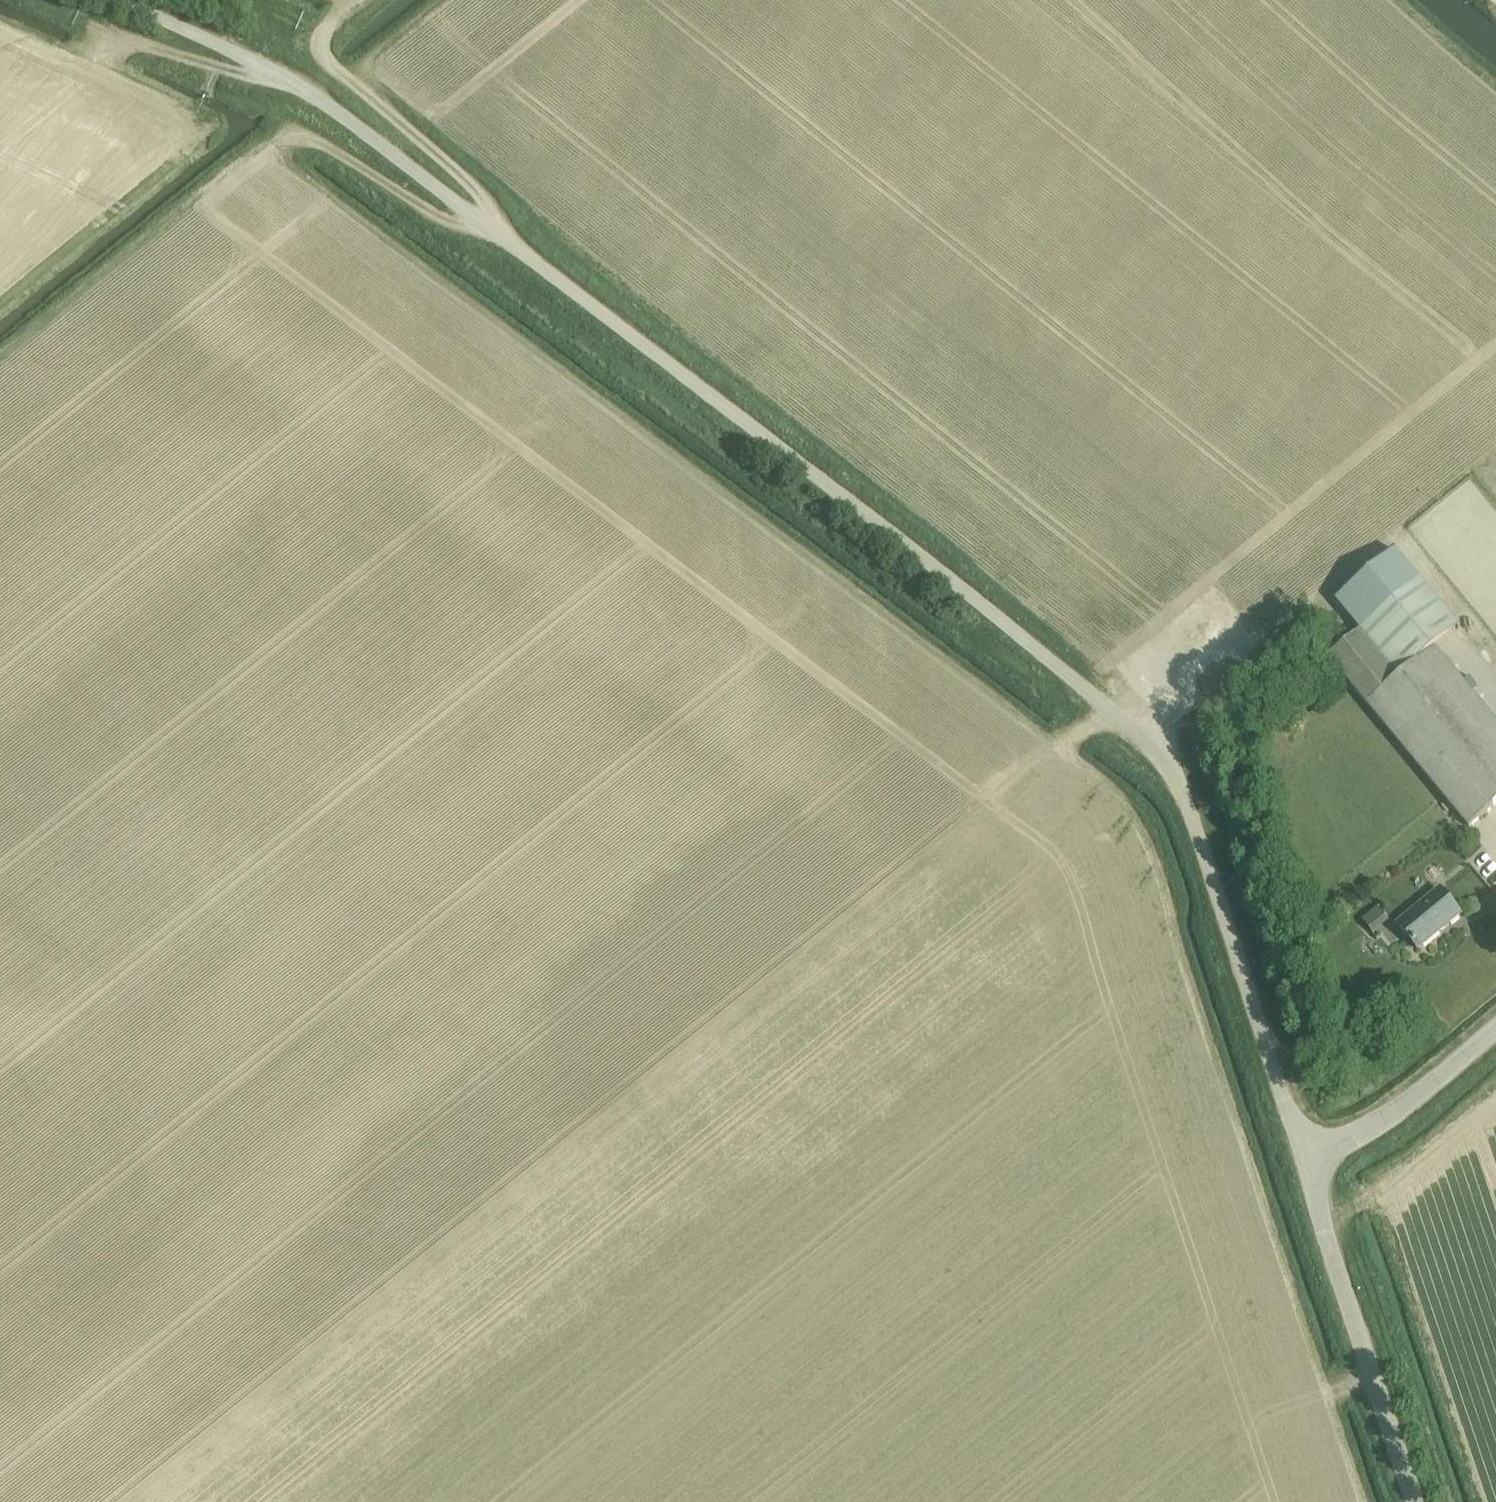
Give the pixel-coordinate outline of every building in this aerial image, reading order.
[(1364,705),(1466,828),(1495,804),(1495,725),(1432,649),(1456,628),(1418,582),(1325,659),(1364,705)] [(1418,949),(1459,915),(1439,890),(1397,924),(1418,949)]
